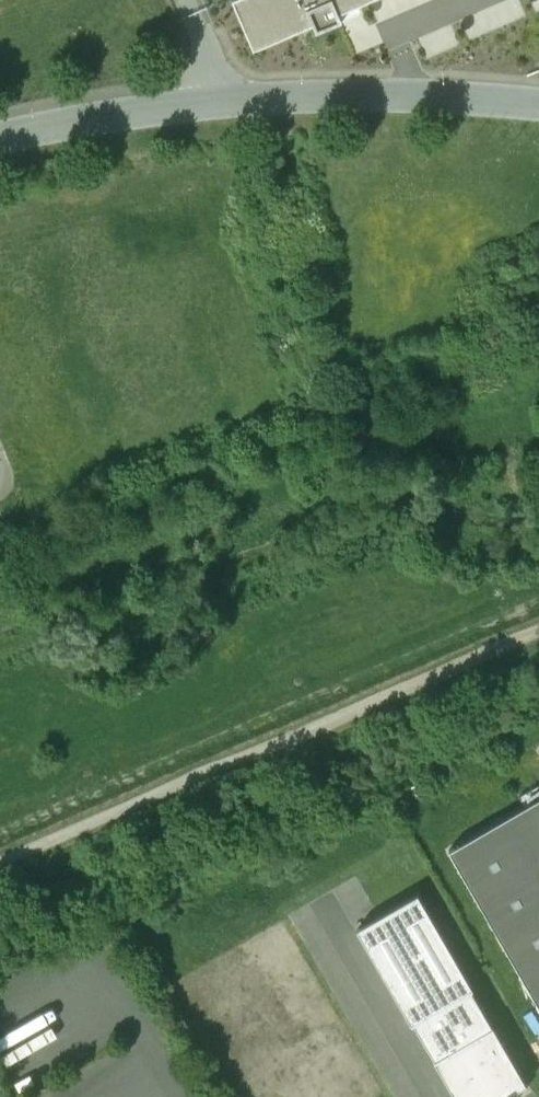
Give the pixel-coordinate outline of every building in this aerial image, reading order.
[(253,48),(313,23),(316,31),(341,20),(338,12),(367,0),(232,0),(253,48)] [(449,850),(538,1006),(538,797),(449,850)] [(417,893),(356,929),(411,1024),(413,1023),(434,1059),(433,1059),(455,1096),(514,1096),(511,1092),(526,1084),(492,1025),(491,1026),(471,990),(472,989),(417,893)]
